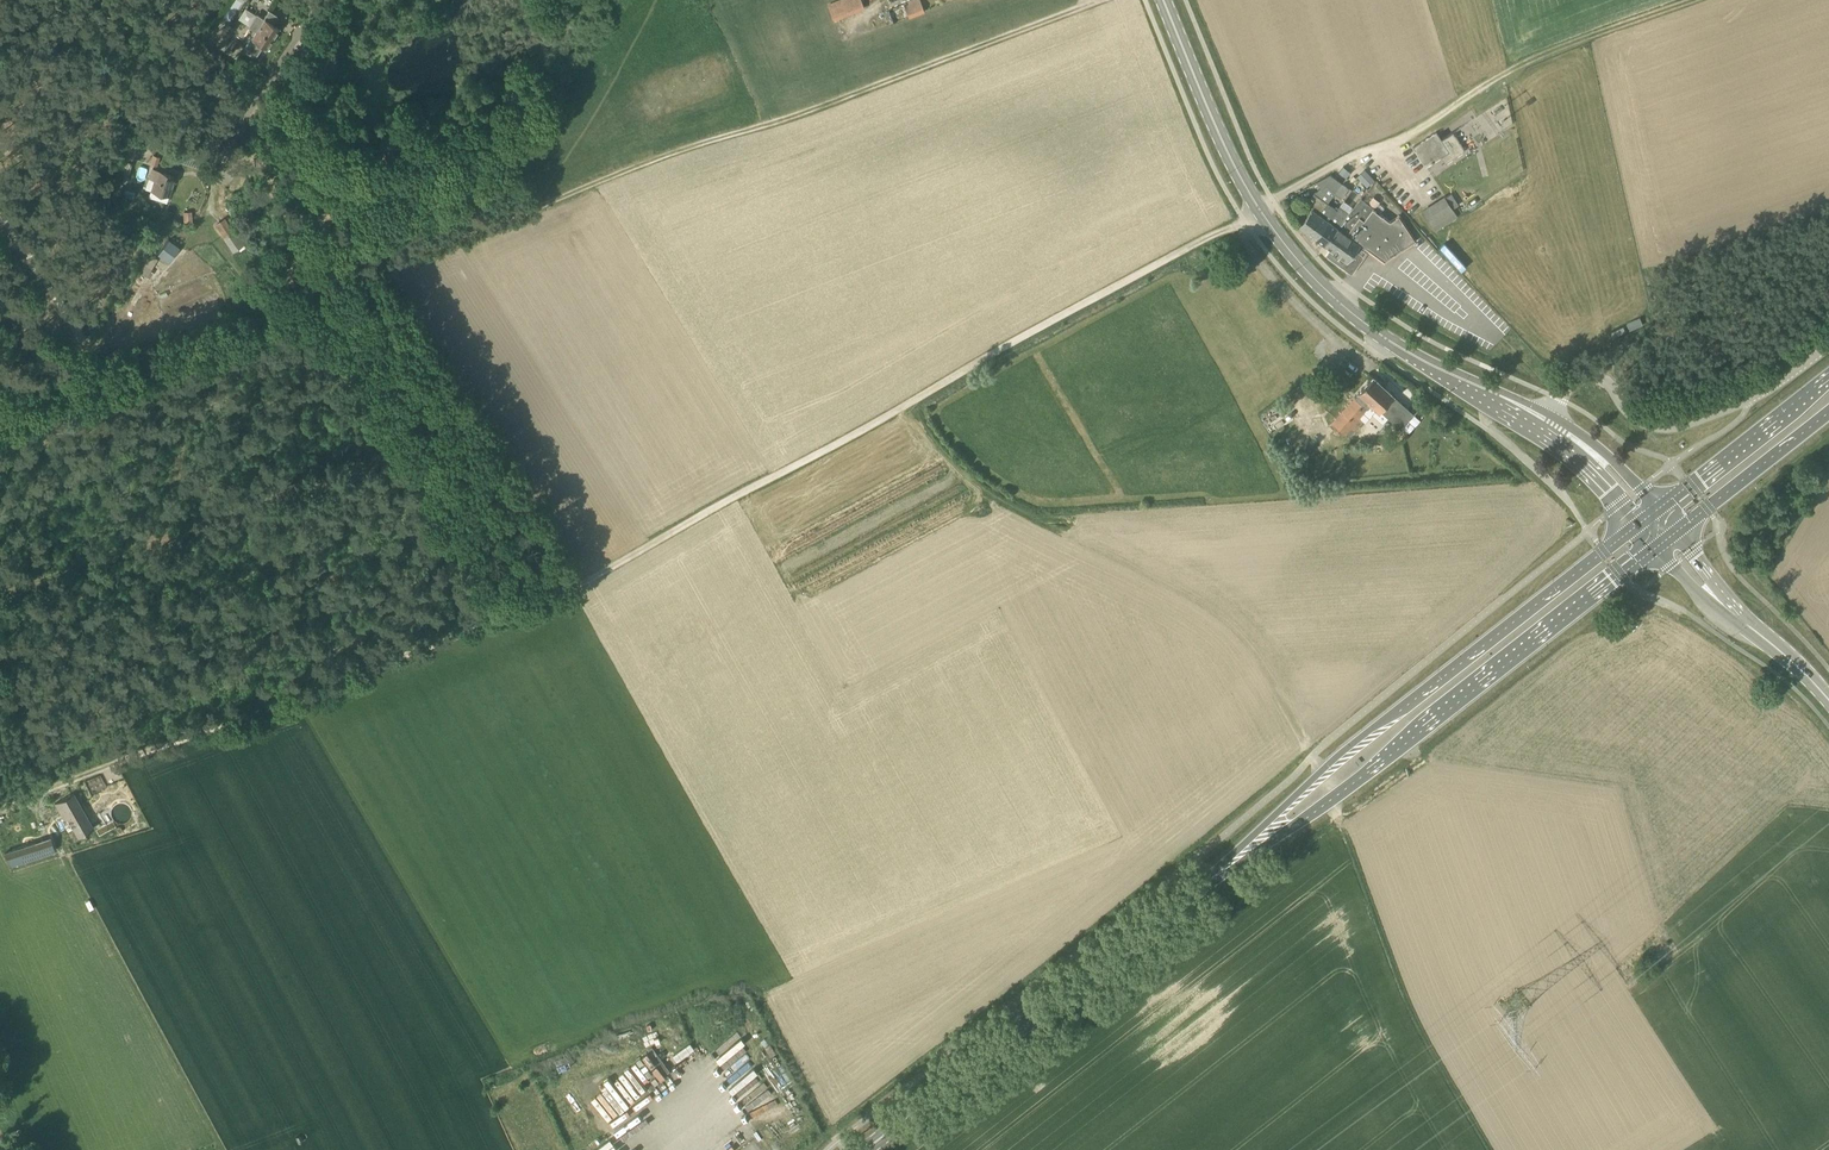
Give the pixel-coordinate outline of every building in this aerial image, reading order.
[(866,8),(862,0),(837,0),(828,4),(835,21),(866,8)] [(926,12),(921,0),(909,0),(888,9),(895,25),(926,12)] [(273,23),(278,15),(270,10),(264,18),(257,13),(249,26),(256,30),(246,47),(257,54),(263,45),(267,47),(279,28),(273,23)] [(1442,139),(1437,131),(1413,147),(1426,167),(1442,156),(1446,163),(1465,150),(1453,131),(1442,139)] [(198,167),(200,158),(178,151),(175,160),(198,167)] [(158,166),(160,157),(153,155),(151,164),(158,166)] [(1346,178),(1351,171),(1344,166),(1339,172),(1346,178)] [(169,196),(175,175),(153,168),(150,177),(155,179),(152,190),(169,196)] [(1365,170),(1357,177),(1367,187),(1374,181),(1365,170)] [(1314,225),(1321,215),(1319,213),(1327,202),(1334,193),(1341,182),(1331,175),(1317,182),(1322,188),(1318,191),(1316,192),(1314,193),(1306,205),(1312,209),(1311,210),(1312,210),(1300,226),(1307,231),(1312,224),(1314,225)] [(1341,182),(1334,193),(1342,198),(1349,188),(1341,182)] [(1458,217),(1453,209),(1459,205),(1452,193),(1445,197),(1423,211),(1436,230),(1458,217)] [(1326,255),(1342,267),(1352,274),(1365,257),(1360,254),(1365,247),(1385,262),(1418,241),(1400,214),(1390,221),(1374,208),(1375,207),(1362,198),(1349,213),(1339,228),(1337,227),(1325,244),(1331,249),(1326,255)] [(1329,221),(1337,210),(1327,202),(1319,213),(1321,215),(1314,225),(1312,224),(1307,231),(1317,238),(1329,221)] [(1339,228),(1349,213),(1340,206),(1337,210),(1329,221),(1317,238),(1325,244),(1337,227),(1339,228)] [(195,220),(192,210),(184,212),(187,222),(195,220)] [(228,217),(216,224),(224,238),(236,231),(228,217)] [(162,256),(176,261),(183,244),(168,239),(162,256)] [(136,282),(148,288),(163,260),(150,254),(136,282)] [(1400,428),(1414,413),(1394,395),(1373,376),(1332,421),(1345,433),(1347,431),(1360,417),(1364,420),(1366,422),(1373,414),(1383,423),(1389,417),(1400,428)] [(84,810),(74,792),(55,803),(62,815),(65,814),(67,817),(78,836),(94,827),(84,810)] [(27,841),(39,832),(32,823),(21,833),(27,841)] [(50,837),(6,852),(10,866),(55,851),(50,837)] [(639,1093),(649,1087),(634,1063),(624,1069),(639,1093)] [(731,1095),(756,1074),(747,1063),(722,1084),(731,1095)] [(754,1118),(776,1097),(765,1085),(743,1106),(754,1118)]
